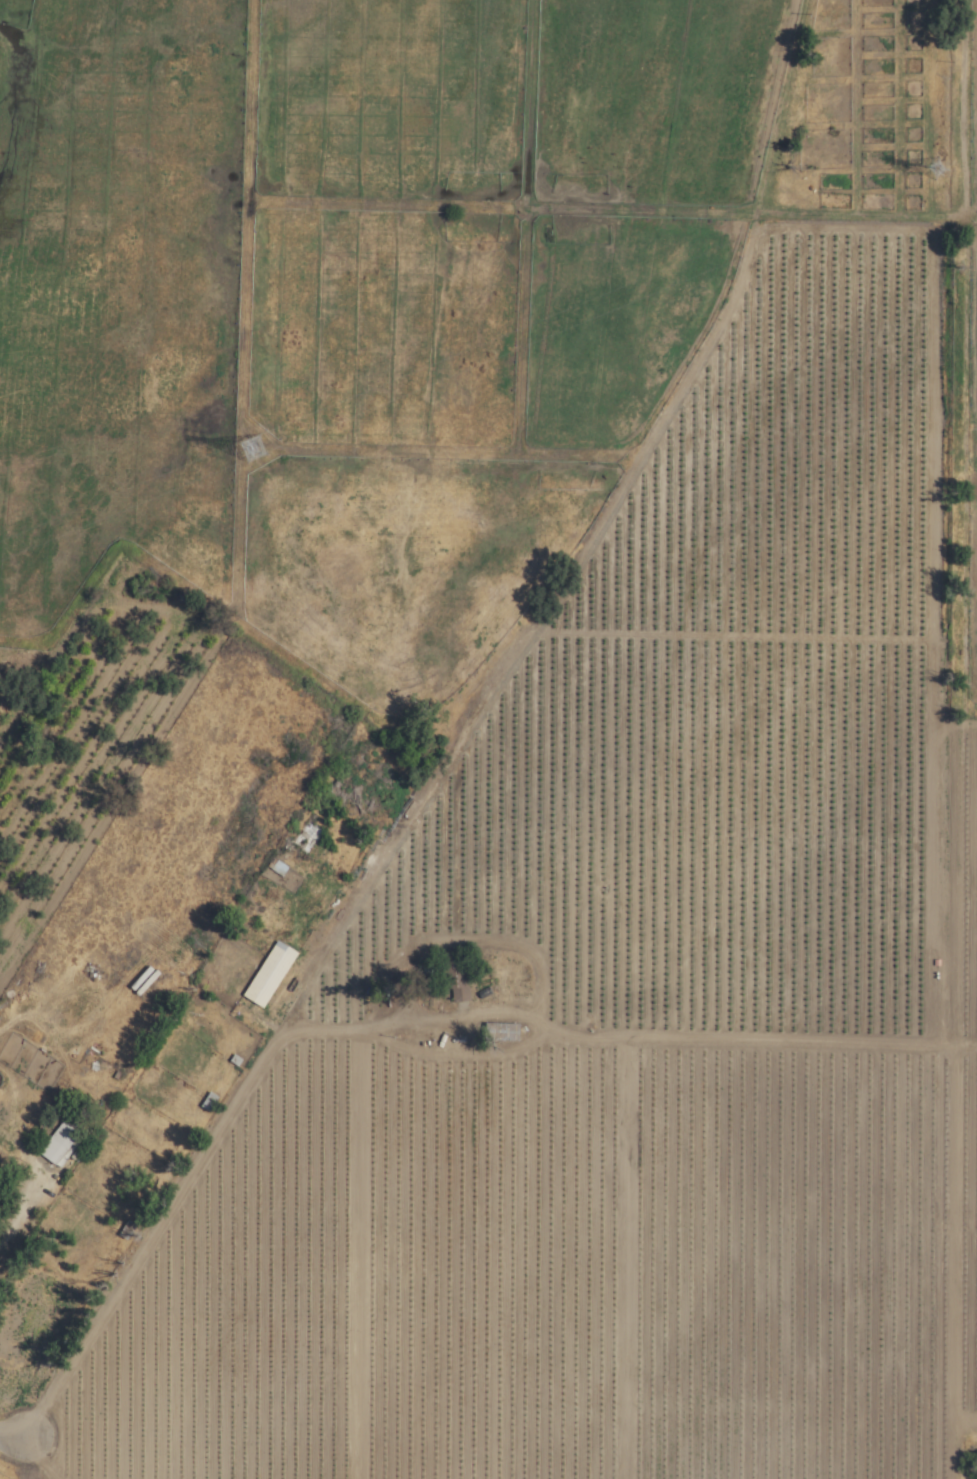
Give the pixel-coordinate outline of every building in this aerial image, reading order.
[(297,952),(275,940),(242,996),(263,1009),(297,952)] [(468,998),(468,975),(450,975),(449,998),(468,998)] [(83,1136),(71,1127),(80,1115),(70,1108),(37,1154),(59,1170),(83,1136)]
